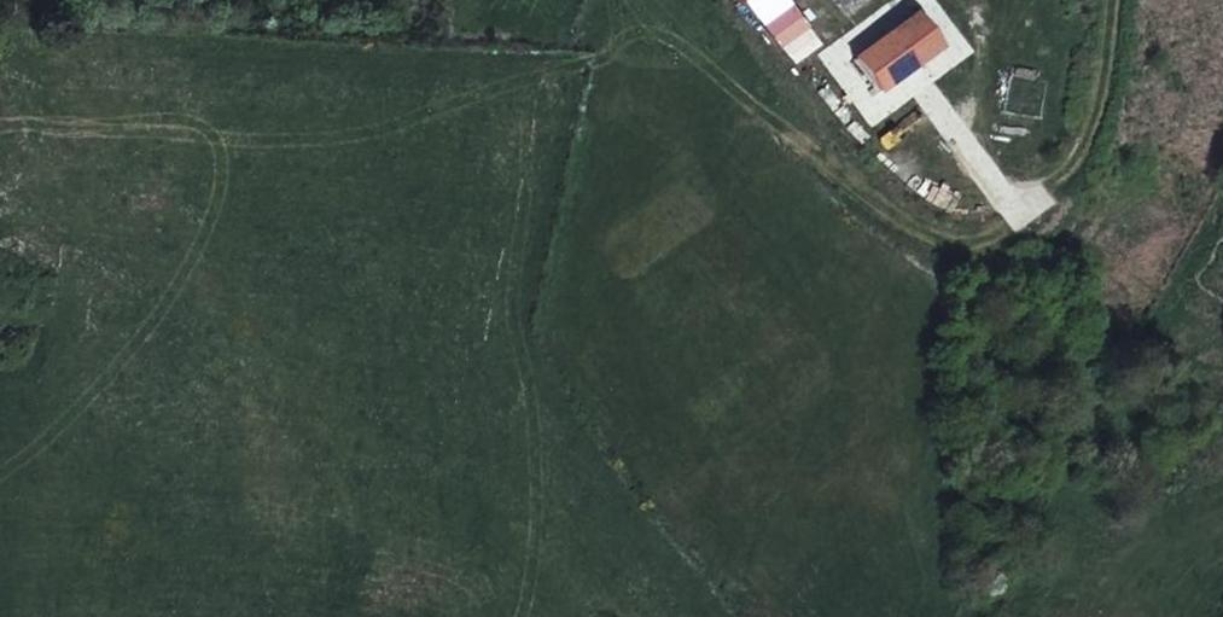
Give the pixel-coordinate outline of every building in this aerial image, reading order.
[(858,79),(887,106),(936,50),(907,23),(858,79)]
